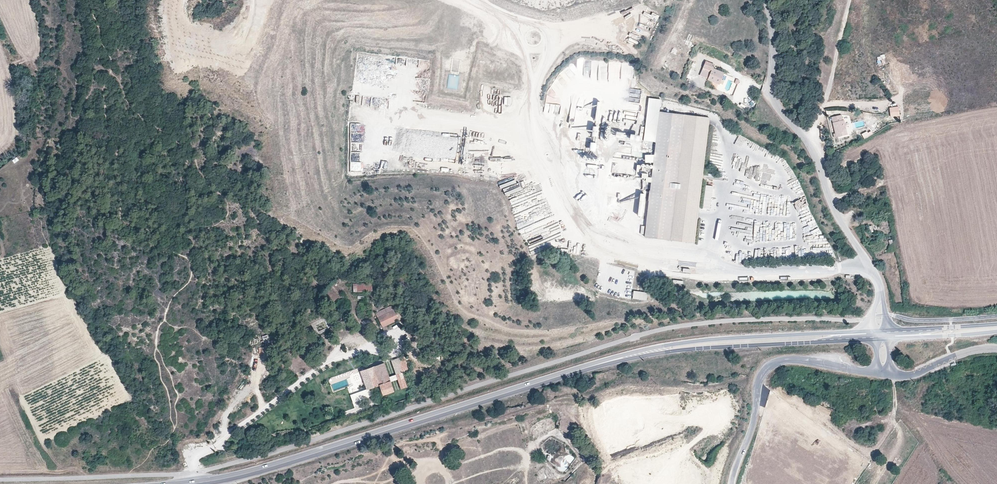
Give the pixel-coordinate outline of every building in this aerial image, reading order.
[(659,16),(652,13),(651,15),(644,12),(643,14),(657,21),(659,16)] [(720,85),(724,73),(713,68),(714,65),(706,61),(700,77),(707,79),(720,85)] [(633,64),(599,64),(599,76),(607,76),(607,73),(621,73),(621,81),(633,81),(633,64)] [(565,72),(557,78),(563,86),(571,80),(565,72)] [(448,84),(457,84),(457,75),(448,75),(448,84)] [(599,121),(602,102),(596,101),(593,120),(599,121)] [(550,104),(549,113),(559,114),(559,105),(550,104)] [(568,119),(570,123),(576,120),(579,125),(584,122),(581,118),(585,116),(579,106),(575,109),(578,113),(568,119)] [(900,115),(899,107),(889,108),(890,117),(900,115)] [(700,195),(709,118),(664,113),(665,109),(661,108),(660,112),(659,112),(644,237),(694,243),(698,210),(707,211),(707,209),(711,209),(711,206),(712,205),(711,203),(712,197),(709,197),(709,196),(700,195)] [(847,135),(844,120),(843,120),(841,115),(832,117),(835,133),(833,134),(834,138),(847,135)] [(386,162),(393,162),(393,159),(394,154),(386,153),(386,158),(386,162)] [(381,166),(373,166),(372,174),(381,174),(381,166)] [(646,176),(647,173),(641,172),(640,177),(644,178),(644,181),(650,182),(650,177),(646,176)] [(645,199),(646,193),(639,193),(636,215),(644,216),(645,203),(647,203),(648,199),(645,199)] [(583,283),(580,281),(576,288),(579,290),(581,286),(591,292),(592,289),(593,289),(583,283)] [(333,288),(335,288),(334,292),(340,294),(343,286),(334,283),(333,288)] [(372,291),(372,283),(353,284),(353,292),(372,291)] [(591,292),(581,286),(579,290),(579,291),(592,299),(596,291),(592,289),(591,292)] [(633,290),(632,298),(647,301),(648,292),(633,290)] [(592,299),(579,291),(577,294),(590,302),(592,299)] [(398,320),(391,305),(376,313),(382,327),(398,320)] [(408,369),(404,356),(391,360),(401,389),(407,387),(402,371),(408,369)] [(394,392),(384,362),(360,371),(367,390),(380,385),(383,395),(394,392)]
